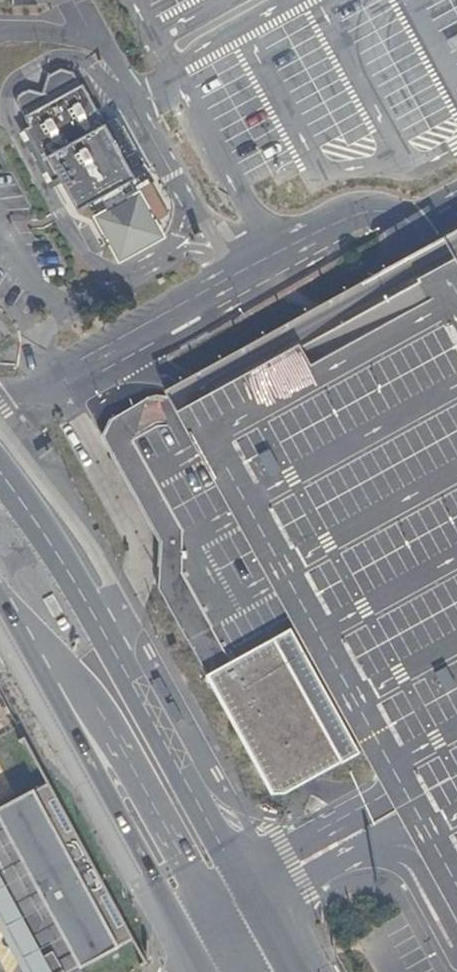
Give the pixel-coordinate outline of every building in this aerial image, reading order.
[(16,7),(40,9),(41,0),(16,0),(16,7)] [(103,117),(77,69),(74,64),(71,64),(59,61),(48,67),(41,84),(30,81),(17,88),(15,93),(24,110),(29,120),(23,123),(49,173),(57,170),(61,178),(73,202),(86,196),(90,204),(96,202),(124,187),(131,184),(123,168),(126,166),(131,154),(128,146),(129,146),(111,113),(103,117)] [(29,120),(24,110),(10,117),(14,123),(10,126),(45,186),(61,178),(57,170),(49,173),(23,123),(29,120)] [(116,111),(111,113),(129,146),(133,142),(116,111)] [(436,239),(178,380),(161,390),(456,935),(456,277),(436,239)] [(274,638),(235,661),(207,677),(271,792),(285,792),(342,761),(274,638)] [(14,695),(0,670),(0,703),(14,695)] [(37,782),(23,791),(107,945),(121,937),(37,782)] [(0,802),(0,838),(70,967),(107,945),(23,791),(0,802)]
